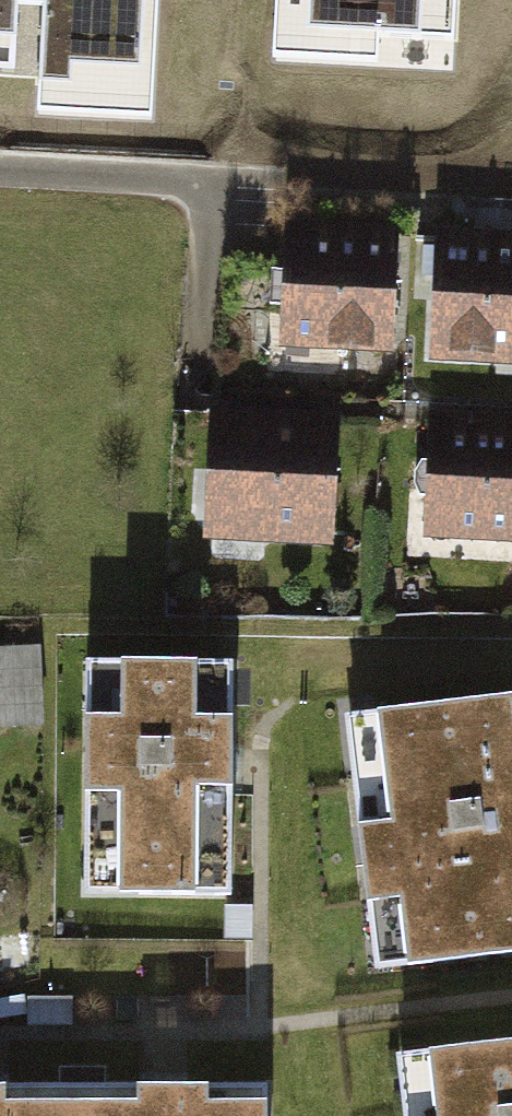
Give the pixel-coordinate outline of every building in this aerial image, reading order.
[(151,0),(0,0),(0,43),(18,44),(20,11),(46,12),(42,87),(146,92),(151,0)] [(295,37),(453,44),(455,0),(296,0),(295,37)] [(401,241),(285,236),(280,369),(396,374),(401,241)] [(421,248),(417,378),(511,381),(511,250),(421,248)] [(337,423),(205,418),(200,559),(332,565),(337,423)] [(431,425),(423,555),(511,560),(511,430),(431,425)] [(48,648),(0,650),(0,734),(52,732),(48,648)] [(230,894),(232,663),(85,662),(84,893),(230,894)] [(511,953),(511,696),(345,716),(376,969),(511,953)] [(397,1055),(404,1115),(511,1115),(511,1042),(397,1055)] [(59,1085),(59,1115),(267,1115),(267,1085),(105,1085),(105,1069),(59,1069),(59,1085)] [(59,1085),(0,1085),(0,1115),(59,1115),(59,1085)]
